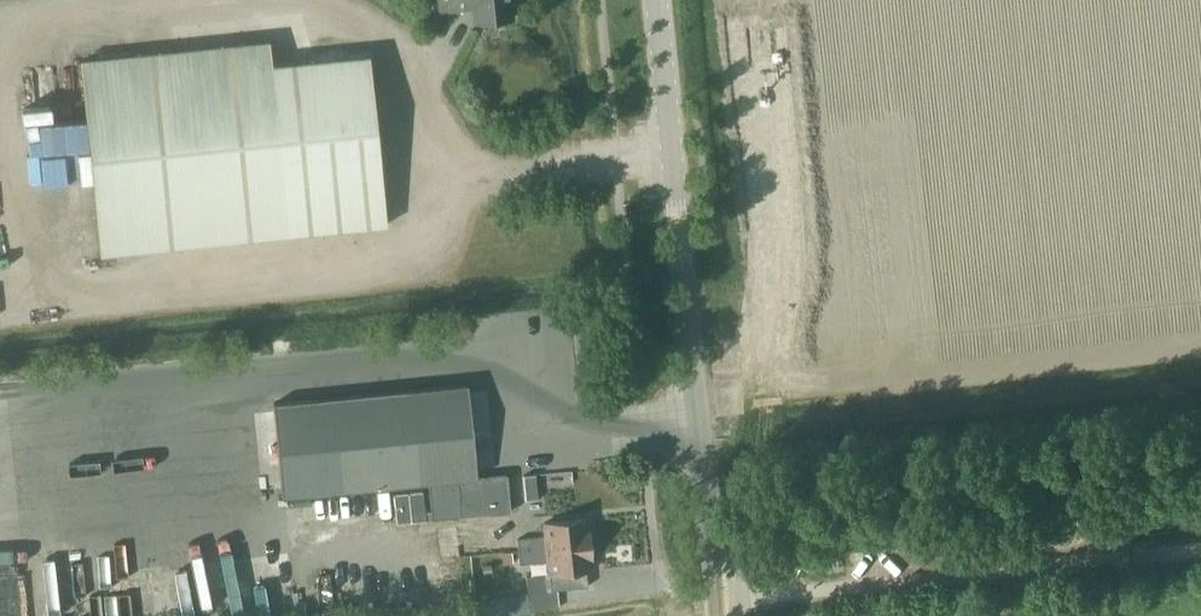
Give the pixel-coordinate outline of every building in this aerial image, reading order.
[(441,10),(473,7),(474,23),(511,19),(509,0),(440,0),(441,10)] [(271,65),(270,57),(269,41),(79,61),(99,254),(386,225),(369,55),(271,65)] [(273,402),(282,497),(392,486),(393,495),(400,495),(403,521),(511,510),(507,474),(476,477),(467,383),(273,402)] [(535,475),(523,476),(525,500),(537,499),(535,475)] [(519,550),(588,543),(587,518),(543,522),(545,536),(518,538),(519,550)] [(549,572),(590,568),(588,543),(519,550),(520,562),(547,560),(549,572)] [(489,594),(505,592),(502,574),(486,576),(489,594)] [(526,594),(474,601),(476,615),(525,615),(529,615),(526,594)]
